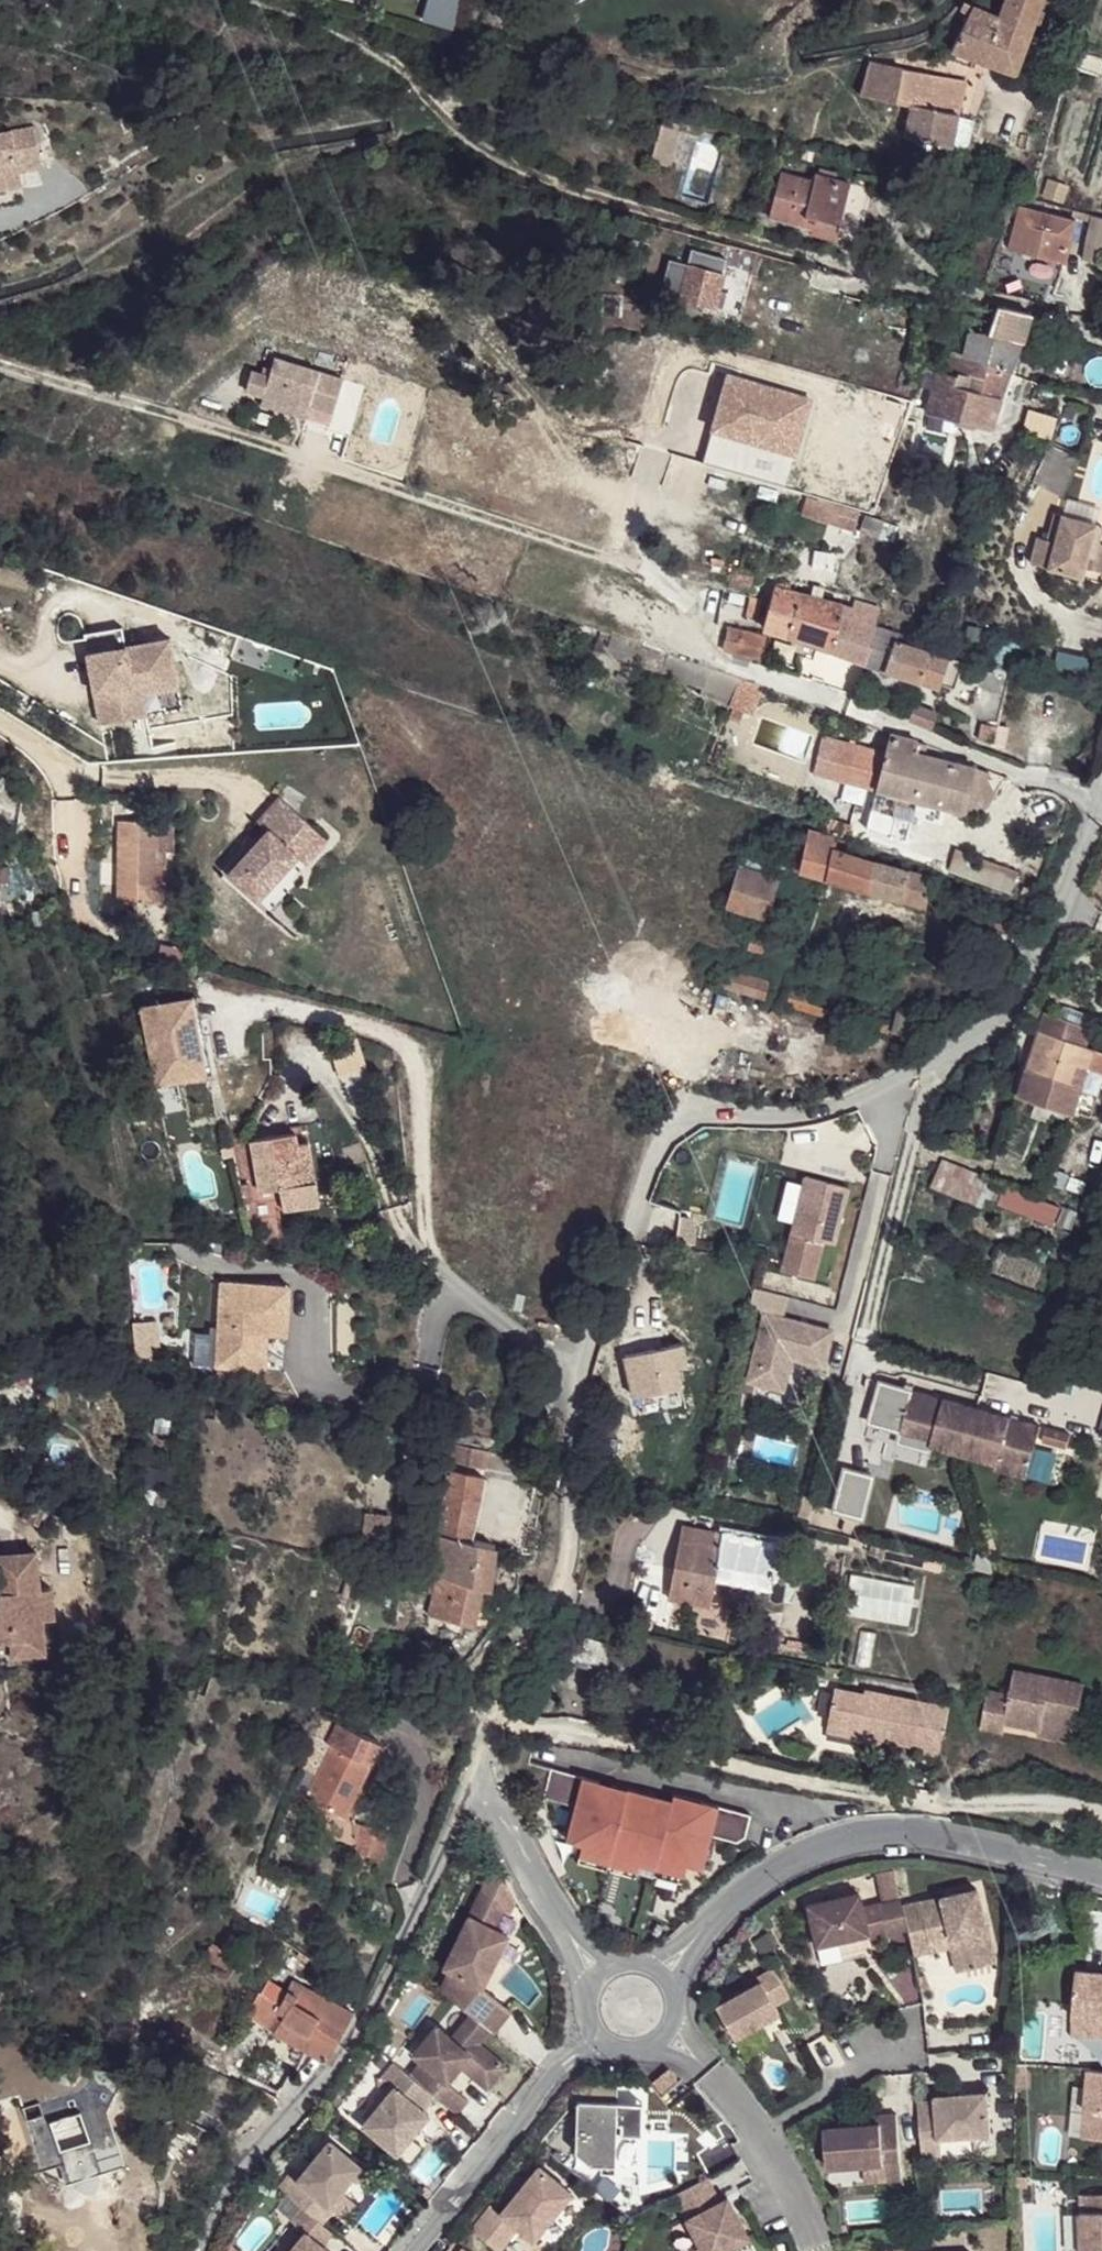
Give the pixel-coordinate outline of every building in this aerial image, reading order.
[(999,16),(971,6),(952,52),(1016,76),(1045,0),(1006,0),(999,16)] [(947,151),(964,84),(870,63),(859,95),(911,112),(904,140),(947,151)] [(650,155),(670,161),(674,148),(668,146),(674,128),(670,127),(672,119),(662,115),(650,155)] [(0,133),(0,189),(22,184),(19,170),(42,166),(34,126),(0,133)] [(783,220),(795,175),(783,172),(772,218),(783,220)] [(849,243),(867,175),(858,173),(853,172),(851,181),(840,229),(836,239),(849,243)] [(795,175),(783,220),(805,226),(808,218),(815,220),(815,224),(840,229),(851,181),(818,173),(816,180),(795,175)] [(867,175),(849,243),(858,245),(875,178),(867,175)] [(1074,223),(1016,209),(1005,252),(1063,267),(1074,223)] [(808,218),(805,226),(813,228),(815,224),(815,220),(808,218)] [(1094,218),(1085,257),(1101,263),(1101,220),(1094,218)] [(815,224),(813,228),(812,233),(836,239),(840,229),(815,224)] [(692,253),(688,266),(716,274),(717,268),(719,261),(692,253)] [(676,307),(694,312),(696,306),(714,311),(723,275),(721,275),(716,274),(688,266),(676,307)] [(986,337),(1019,345),(1030,314),(995,306),(992,317),(987,334),(986,337)] [(961,362),(1009,373),(1019,345),(986,337),(987,334),(967,334),(961,355),(963,355),(961,362)] [(944,373),(957,376),(958,373),(961,362),(963,355),(961,355),(951,352),(944,373)] [(256,375),(250,394),(269,400),(303,410),(305,404),(313,406),(309,421),(329,427),(333,428),(338,414),(347,383),(277,362),(275,372),(268,369),(266,378),(256,375)] [(999,398),(1009,373),(961,362),(958,373),(974,376),(973,382),(978,384),(977,393),(999,398)] [(788,482),(810,392),(725,371),(703,461),(788,482)] [(935,375),(923,414),(961,423),(966,424),(977,393),(953,386),(957,376),(944,373),(944,375),(936,373),(935,375)] [(957,376),(953,386),(977,393),(978,384),(973,382),(974,376),(958,373),(957,376)] [(966,424),(989,430),(999,398),(977,393),(966,424)] [(357,394),(352,408),(361,411),(366,397),(357,394)] [(266,407),(309,421),(313,406),(305,404),(303,410),(269,400),(266,407)] [(329,427),(309,421),(306,432),(332,441),(329,427)] [(1037,485),(1059,496),(1076,460),(1055,449),(1037,485)] [(858,515),(807,499),(801,517),(853,533),(858,515)] [(865,514),(861,525),(879,529),(883,519),(865,514)] [(1036,538),(1029,564),(1080,577),(1086,557),(1094,525),(1054,515),(1046,539),(1036,538)] [(1094,525),(1086,557),(1093,558),(1101,527),(1094,525)] [(732,576),(730,588),(751,592),(754,580),(732,576)] [(790,637),(792,628),(801,596),(790,593),(793,584),(778,586),(777,588),(766,628),(790,637)] [(878,628),(883,610),(859,603),(855,613),(844,609),(801,596),(792,628),(790,637),(867,663),(878,628)] [(751,600),(749,615),(760,617),(763,603),(751,600)] [(94,635),(106,707),(144,701),(140,671),(163,667),(161,655),(181,651),(176,621),(94,635)] [(867,663),(891,671),(900,641),(902,634),(878,628),(867,663)] [(724,650),(741,656),(747,636),(731,631),(724,650)] [(741,656),(759,662),(767,642),(747,636),(741,656)] [(891,671),(943,688),(945,683),(951,660),(952,656),(900,641),(891,671)] [(140,671),(144,701),(153,699),(149,678),(185,672),(181,651),(161,655),(163,667),(140,671)] [(756,711),(763,688),(679,660),(669,656),(662,677),(731,702),(727,711),(752,720),(756,711)] [(951,660),(945,683),(954,684),(960,663),(951,660)] [(909,717),(933,727),(938,713),(916,704),(909,717)] [(741,718),(731,714),(728,723),(738,726),(741,718)] [(1006,730),(997,727),(993,745),(1002,747),(1006,730)] [(919,801),(984,813),(993,777),(987,776),(988,768),(976,764),(976,767),(916,754),(918,741),(891,735),(889,744),(885,760),(879,792),(919,801)] [(837,745),(828,781),(879,792),(885,760),(837,745)] [(914,821),(919,801),(879,792),(873,813),(914,821)] [(299,853),(320,829),(288,800),(266,825),(276,833),(236,878),(265,904),(306,858),(299,853)] [(870,846),(882,850),(890,826),(878,822),(870,846)] [(125,823),(120,904),(155,906),(158,865),(160,824),(125,823)] [(175,826),(160,824),(159,852),(167,853),(175,854),(175,826)] [(807,842),(798,870),(924,906),(927,899),(934,877),(851,853),(835,849),(839,837),(812,828),(807,842)] [(334,842),(320,829),(299,853),(306,858),(313,866),(334,842)] [(751,830),(725,903),(763,915),(777,876),(766,871),(776,838),(751,830)] [(835,849),(851,853),(853,842),(839,837),(835,849)] [(785,845),(780,865),(798,870),(807,842),(790,838),(788,845),(785,845)] [(957,850),(949,873),(1008,895),(1016,871),(957,850)] [(165,906),(167,866),(158,865),(155,906),(165,906)] [(743,944),(761,950),(767,932),(748,926),(743,944)] [(720,982),(765,995),(768,980),(725,968),(720,982)] [(791,987),(786,1000),(836,1014),(841,1002),(791,987)] [(198,998),(142,1009),(158,1088),(214,1076),(198,998)] [(893,1016),(889,1029),(921,1038),(927,1019),(897,1011),(894,1016),(893,1016)] [(1036,1028),(1017,1093),(1076,1111),(1096,1047),(1036,1028)] [(354,1044),(329,1052),(338,1080),(363,1071),(354,1044)] [(286,1214),(321,1208),(317,1186),(308,1188),(300,1147),(298,1137),(252,1146),(262,1195),(282,1192),(286,1214)] [(308,1188),(317,1186),(310,1144),(300,1147),(308,1188)] [(1077,1212),(944,1159),(934,1183),(984,1203),(987,1195),(1070,1229),(1077,1212)] [(1068,1175),(1056,1170),(1051,1185),(1063,1190),(1068,1175)] [(803,1178),(780,1272),(812,1280),(821,1242),(832,1245),(846,1189),(803,1178)] [(250,1188),(240,1190),(244,1209),(255,1207),(250,1188)] [(291,1307),(291,1285),(222,1284),(221,1369),(271,1370),(271,1322),(280,1322),(280,1307),(291,1307)] [(290,1370),(291,1307),(280,1307),(280,1322),(271,1322),(271,1370),(290,1370)] [(763,1316),(746,1384),(782,1393),(790,1360),(822,1368),(830,1332),(763,1316)] [(651,1391),(682,1385),(678,1365),(687,1361),(682,1342),(623,1356),(632,1396),(636,1395),(651,1391)] [(1037,1427),(909,1392),(898,1433),(929,1441),(927,1447),(994,1465),(996,1459),(1027,1467),(1037,1427)] [(929,1441),(898,1433),(895,1444),(926,1452),(927,1447),(929,1441)] [(1085,1440),(1059,1433),(1055,1446),(1082,1454),(1085,1440)] [(459,1446),(457,1455),(482,1460),(484,1450),(459,1446)] [(482,1460),(457,1455),(456,1460),(481,1464),(482,1460)] [(1027,1467),(996,1459),(994,1465),(993,1470),(1024,1479),(1027,1467)] [(832,1512),(864,1516),(871,1471),(840,1466),(832,1512)] [(464,1621),(473,1623),(483,1582),(492,1584),(500,1543),(475,1537),(477,1523),(479,1497),(481,1477),(448,1473),(444,1511),(437,1511),(437,1523),(444,1523),(437,1578),(430,1614),(446,1618),(444,1631),(461,1633),(464,1621)] [(368,1518),(364,1554),(383,1556),(387,1519),(368,1518)] [(669,1597),(711,1604),(715,1578),(729,1581),(732,1565),(772,1572),(777,1541),(682,1525),(669,1597)] [(16,1657),(48,1654),(45,1621),(57,1620),(54,1590),(42,1591),(39,1554),(0,1558),(0,1644),(15,1643),(16,1657)] [(732,1565),(729,1581),(768,1588),(772,1572),(732,1565)] [(849,1577),(849,1616),(911,1617),(911,1578),(849,1577)] [(688,1637),(725,1644),(731,1617),(693,1609),(688,1637)] [(57,1620),(45,1621),(48,1654),(50,1666),(62,1665),(57,1620)] [(860,1629),(852,1663),(869,1666),(876,1632),(860,1629)] [(600,1666),(605,1636),(589,1632),(588,1639),(583,1663),(600,1666)] [(583,1663),(588,1639),(573,1638),(570,1661),(583,1663)] [(984,1713),(981,1728),(1005,1732),(1007,1721),(1044,1728),(1046,1718),(1079,1725),(1087,1683),(1016,1670),(1011,1693),(989,1689),(984,1713)] [(835,1688),(829,1721),(858,1728),(856,1736),(856,1739),(882,1744),(882,1739),(884,1730),(895,1732),(893,1743),(922,1748),(920,1756),(939,1760),(945,1733),(951,1706),(866,1689),(865,1693),(835,1688)] [(1046,1718),(1044,1728),(1043,1735),(1075,1741),(1079,1725),(1046,1718)] [(858,1728),(829,1721),(827,1730),(856,1736),(858,1728)] [(330,1742),(369,1760),(376,1742),(339,1725),(330,1742)] [(884,1730),(882,1739),(893,1743),(895,1732),(884,1730)] [(306,1795),(344,1814),(352,1797),(369,1760),(330,1742),(314,1773),(305,1769),(300,1782),(309,1787),(306,1795)] [(606,1784),(557,1777),(547,1844),(569,1847),(566,1866),(653,1878),(656,1866),(680,1869),(680,1863),(697,1864),(702,1825),(730,1829),(735,1825),(738,1802),(690,1796),(689,1802),(661,1798),(658,1817),(643,1815),(646,1796),(605,1790),(606,1784)] [(690,1796),(606,1784),(605,1790),(646,1796),(643,1815),(658,1817),(661,1798),(689,1802),(690,1796)] [(388,1827),(352,1819),(352,1851),(382,1857),(388,1827)] [(653,1878),(566,1866),(565,1872),(677,1888),(680,1869),(656,1866),(653,1878)] [(877,1872),(883,1902),(862,1906),(868,1933),(870,1939),(888,1935),(907,1930),(901,1905),(893,1868),(877,1872)] [(975,1888),(901,1905),(907,1930),(912,1953),(929,1949),(927,1940),(956,1933),(963,1968),(991,1962),(975,1888)] [(489,2028),(492,2030),(510,2009),(481,1985),(517,1940),(505,1931),(517,1915),(510,1910),(514,1904),(500,1892),(447,1957),(452,1962),(440,1977),(443,1990),(469,2012),(489,2028)] [(859,1893),(807,1904),(816,1945),(868,1933),(862,1906),(859,1893)] [(956,1933),(927,1940),(929,1949),(949,1945),(954,1970),(963,1968),(956,1933)] [(212,1937),(200,1950),(256,1978),(263,1964),(212,1937)] [(362,1941),(356,1957),(370,1962),(375,1945),(362,1941)] [(761,1982),(717,2007),(733,2037),(778,2012),(773,2004),(787,1996),(773,1970),(759,1978),(761,1982)] [(1077,1976),(1073,2034),(1101,2037),(1101,1978),(1077,1976)] [(308,2048),(327,2057),(352,2009),(294,1977),(277,2008),(268,2025),(278,2031),(272,2042),(254,2079),(280,2090),(293,2069),(296,2071),(308,2048)] [(247,2014),(268,2025),(277,2008),(256,1997),(247,2014)] [(478,2041),(489,2028),(469,2012),(450,2036),(435,2023),(412,2053),(420,2059),(409,2073),(433,2092),(434,2094),(446,2080),(466,2056),(477,2065),(471,2074),(487,2087),(506,2063),(478,2041)] [(409,2073),(393,2059),(381,2075),(393,2084),(361,2122),(395,2151),(427,2111),(422,2106),(433,2092),(409,2073)] [(668,2065),(651,2079),(659,2090),(676,2076),(668,2065)] [(35,2122),(49,2163),(63,2156),(67,2167),(76,2174),(107,2162),(105,2157),(115,2155),(124,2140),(113,2135),(107,2111),(116,2109),(127,2089),(115,2084),(122,2070),(102,2067),(90,2086),(46,2102),(51,2116),(35,2122)] [(127,2089),(135,2073),(122,2070),(115,2084),(127,2089)] [(1095,2075),(1089,2143),(1101,2145),(1101,2076),(1095,2075)] [(446,2080),(434,2094),(456,2111),(468,2098),(446,2080)] [(935,2096),(917,2098),(920,2136),(939,2135),(990,2131),(986,2089),(935,2093),(935,2096)] [(616,2098),(575,2097),(574,2148),(591,2162),(615,2163),(616,2131),(635,2131),(636,2106),(615,2106),(616,2098)] [(107,2111),(113,2135),(124,2140),(116,2109),(107,2111)] [(858,2123),(823,2125),(826,2166),(863,2163),(900,2160),(896,2111),(878,2113),(878,2121),(858,2123)] [(857,2115),(858,2123),(878,2121),(878,2113),(857,2115)] [(939,2135),(920,2136),(921,2152),(941,2151),(939,2135)] [(330,2139),(286,2192),(304,2207),(318,2218),(329,2205),(362,2164),(330,2139)] [(74,2185),(134,2165),(124,2140),(115,2155),(107,2162),(76,2174),(67,2167),(74,2185)] [(49,2163),(47,2170),(67,2167),(63,2156),(49,2163)] [(900,2160),(863,2163),(864,2179),(901,2177),(900,2160)] [(489,2203),(469,2227),(496,2249),(515,2224),(530,2237),(569,2189),(537,2162),(498,2210),(489,2203)] [(673,2192),(686,2216),(705,2250),(712,2250),(745,2233),(725,2196),(717,2200),(705,2176),(673,2192)] [(1089,2200),(1089,2217),(1081,2217),(1083,2250),(1101,2250),(1101,2199),(1089,2200)] [(329,2205),(318,2218),(322,2222),(333,2209),(329,2205)] [(304,2207),(294,2219),(306,2229),(288,2250),(332,2250),(324,2244),(334,2231),(322,2222),(318,2218),(304,2207)]
